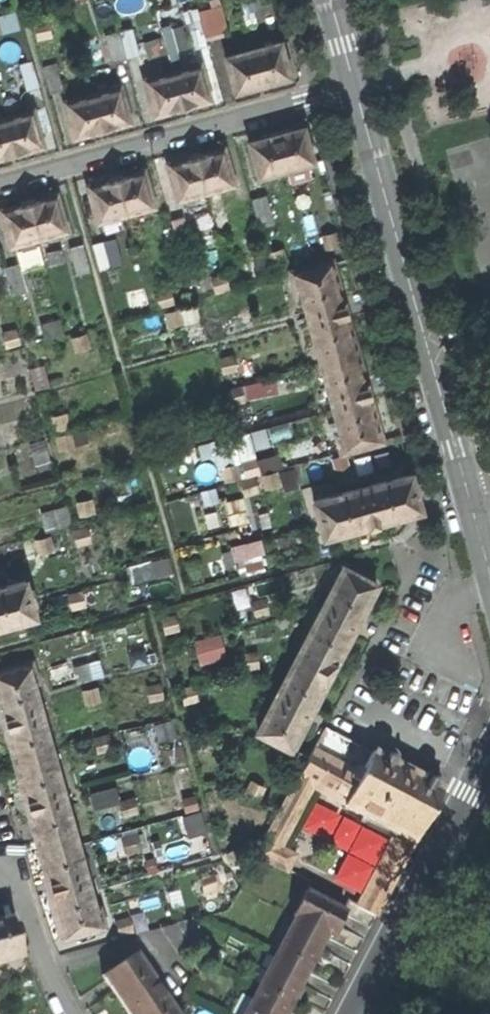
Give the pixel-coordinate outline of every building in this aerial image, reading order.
[(205,35),(229,32),(225,2),(201,5),(205,35)] [(0,28),(20,25),(17,12),(0,14),(0,26),(0,28)] [(135,17),(140,35),(156,31),(152,15),(135,17)] [(189,47),(186,22),(165,25),(168,50),(189,47)] [(131,28),(117,32),(125,58),(138,54),(131,28)] [(103,34),(111,61),(125,58),(117,32),(117,30),(103,34)] [(86,65),(102,61),(95,35),(79,40),(86,65)] [(224,57),(234,92),(243,90),(279,79),(288,77),(278,42),(224,57)] [(25,92),(38,88),(31,61),(17,65),(25,92)] [(41,67),(48,95),(60,92),(53,64),(41,67)] [(197,102),(208,99),(198,65),(145,80),(154,114),(164,111),(197,102)] [(118,87),(65,102),(74,136),(85,133),(118,124),(128,121),(118,87)] [(31,148),(40,146),(31,112),(0,120),(0,157),(31,148)] [(251,141),(260,177),(315,161),(305,127),(292,130),(263,138),(251,141)] [(180,198),(207,190),(219,233),(234,230),(222,186),(234,183),(224,149),(209,153),(184,160),(171,164),(180,198)] [(91,185),(100,219),(154,205),(145,171),(132,174),(104,182),(91,185)] [(27,252),(39,249),(36,237),(66,229),(57,195),(44,198),(16,206),(4,210),(13,244),(24,241),(27,252)] [(260,227),(274,223),(266,195),(252,199),(260,227)] [(180,246),(192,243),(185,215),(172,219),(180,246)] [(100,268),(123,263),(118,236),(95,241),(100,268)] [(84,243),(71,246),(79,275),(92,271),(84,243)] [(62,248),(48,252),(51,263),(66,260),(62,248)] [(261,278),(273,275),(267,252),(255,255),(261,278)] [(343,451),(381,440),(368,391),(345,309),(332,261),(294,272),(299,288),(301,288),(341,434),(339,435),(343,451)] [(13,295),(27,291),(20,262),(5,266),(13,295)] [(196,296),(234,286),(230,271),(192,282),(196,296)] [(214,297),(203,299),(212,336),(223,334),(214,297)] [(211,341),(199,299),(171,306),(182,348),(211,341)] [(448,312),(445,313),(450,334),(458,332),(454,316),(453,311),(448,312)] [(42,323),(46,340),(65,335),(61,319),(42,323)] [(4,347),(20,344),(16,328),(0,333),(4,347)] [(170,397),(181,394),(177,380),(166,383),(170,397)] [(256,381),(227,389),(229,402),(260,394),(256,381)] [(258,458),(271,498),(294,490),(282,451),(258,458)] [(324,536),(422,509),(417,493),(412,473),(314,500),(324,536)] [(49,532),(72,525),(66,506),(44,512),(49,532)] [(118,534),(131,531),(127,515),(114,518),(118,534)] [(86,549),(105,543),(97,518),(79,523),(86,549)] [(17,565),(29,563),(22,539),(11,542),(17,565)] [(32,563),(47,559),(42,543),(27,547),(32,563)] [(237,562),(248,559),(244,543),(232,547),(237,562)] [(135,576),(163,570),(160,558),(132,563),(135,576)] [(345,567),(258,731),(292,749),(315,704),(354,629),(378,584),(345,567)] [(26,580),(0,587),(0,626),(36,616),(26,580)] [(57,616),(76,611),(71,591),(52,596),(57,616)] [(203,662),(226,656),(220,636),(197,642),(203,662)] [(240,656),(232,658),(234,669),(241,668),(240,656)] [(89,663),(74,666),(78,683),(93,679),(89,663)] [(103,925),(99,909),(97,909),(34,680),(36,680),(32,664),(0,672),(0,698),(6,720),(28,800),(53,894),(65,935),(103,925)] [(98,687),(82,691),(94,735),(109,732),(98,687)] [(184,704),(193,702),(189,689),(180,691),(184,704)] [(109,735),(95,739),(98,750),(111,746),(109,735)] [(313,750),(305,745),(283,788),(291,793),(313,751),(313,750)] [(166,763),(186,758),(182,746),(163,752),(166,763)] [(353,772),(313,751),(291,793),(259,855),(287,870),(295,855),(277,845),(310,783),(346,802),(345,805),(397,832),(358,907),(375,916),(442,789),(438,786),(439,784),(439,780),(437,776),(434,773),(430,772),(426,773),(423,774),(421,778),(409,771),(395,764),(396,760),(396,756),(395,753),(393,751),(391,749),(388,749),(385,749),(381,751),(378,755),(372,752),(362,770),(356,767),(353,772)] [(176,814),(199,807),(191,777),(182,779),(186,798),(173,801),(176,814)] [(90,793),(95,808),(120,800),(115,785),(90,793)] [(338,925),(345,911),(305,890),(291,916),(294,918),(327,935),(331,937),(338,925)] [(21,956),(10,917),(0,921),(0,962),(21,956)] [(146,917),(114,924),(117,938),(149,931),(146,917)] [(318,952),(327,935),(294,918),(275,952),(308,969),(318,952)] [(191,921),(162,928),(183,960),(207,943),(191,921)] [(300,986),(308,969),(275,952),(257,987),(290,1004),(300,986)] [(174,1007),(173,1008),(165,996),(167,994),(159,982),(157,984),(149,973),(150,972),(144,964),(136,953),(102,975),(127,1011),(128,1013),(178,1013),(174,1007)] [(290,1004),(257,987),(242,1013),(285,1013),(290,1004)]
